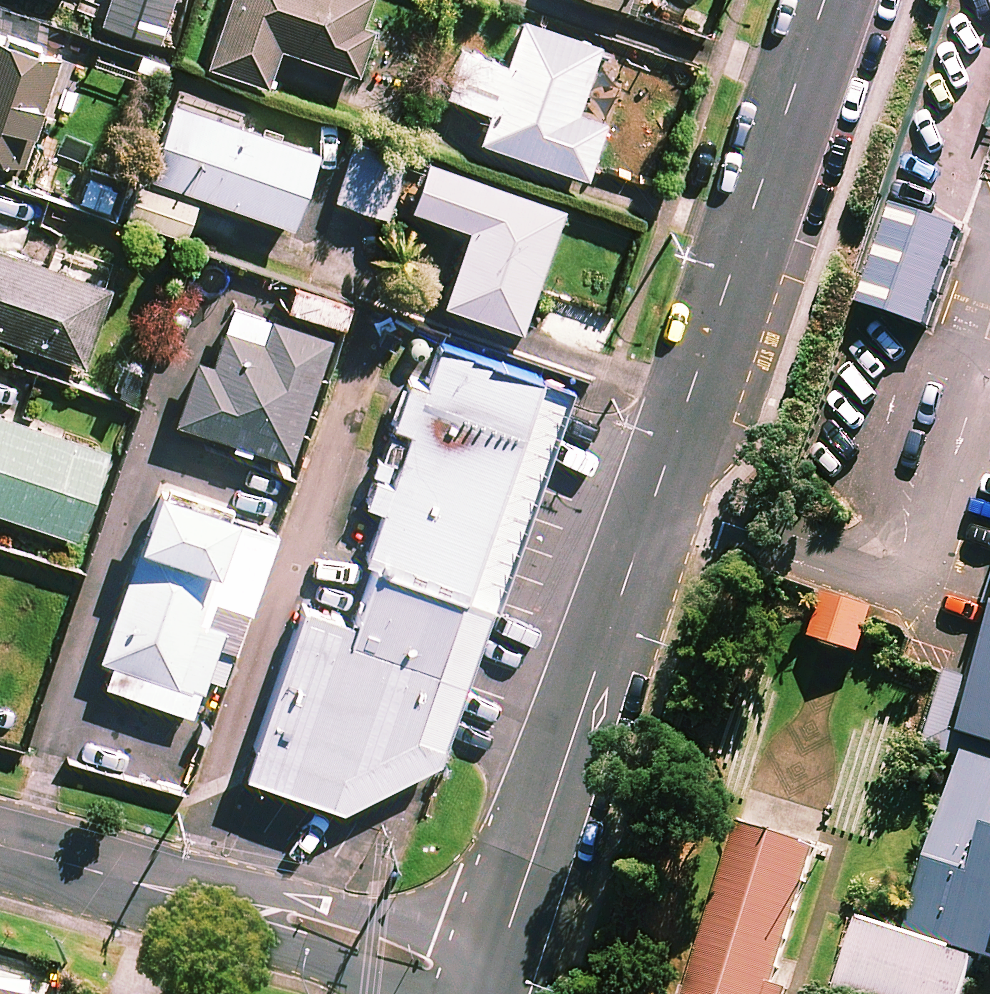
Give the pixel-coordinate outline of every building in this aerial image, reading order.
[(103,20),(158,38),(171,0),(110,0),(103,20)] [(367,0),(228,0),(207,61),(266,81),(280,43),(357,69),(374,21),(361,17),(367,0)] [(598,38),(522,13),(506,60),(463,45),(447,92),(490,107),(480,135),(586,170),(605,116),(575,106),(598,38)] [(0,30),(0,152),(23,160),(59,50),(0,30)] [(317,146),(173,97),(133,215),(184,232),(199,188),(292,219),(317,146)] [(402,159),(353,144),(337,196),(386,212),(402,159)] [(562,202),(426,155),(410,202),(470,222),(444,297),(520,324),(562,202)] [(958,225),(891,203),(858,301),(926,323),(958,225)] [(0,244),(0,330),(83,359),(110,282),(0,244)] [(330,332),(231,300),(213,357),(198,352),(178,416),(290,453),(330,332)] [(450,734),(572,364),(430,317),(374,485),(393,491),(358,596),(314,581),(255,755),(351,784),(450,734)] [(76,534),(106,447),(0,412),(0,509),(76,534)] [(239,504),(235,503),(161,477),(93,676),(192,710),(228,604),(248,611),(275,533),(254,526),(234,519),(239,504)] [(963,672),(989,681),(989,591),(963,672)] [(0,639),(0,726),(28,737),(58,663),(0,639)] [(979,719),(924,884),(989,906),(989,723),(979,719)] [(735,820),(682,993),(777,993),(780,986),(771,984),(813,844),(735,820)] [(984,917),(869,879),(847,946),(962,984),(984,917)] [(62,990),(0,980),(0,993),(61,993),(62,990)]
